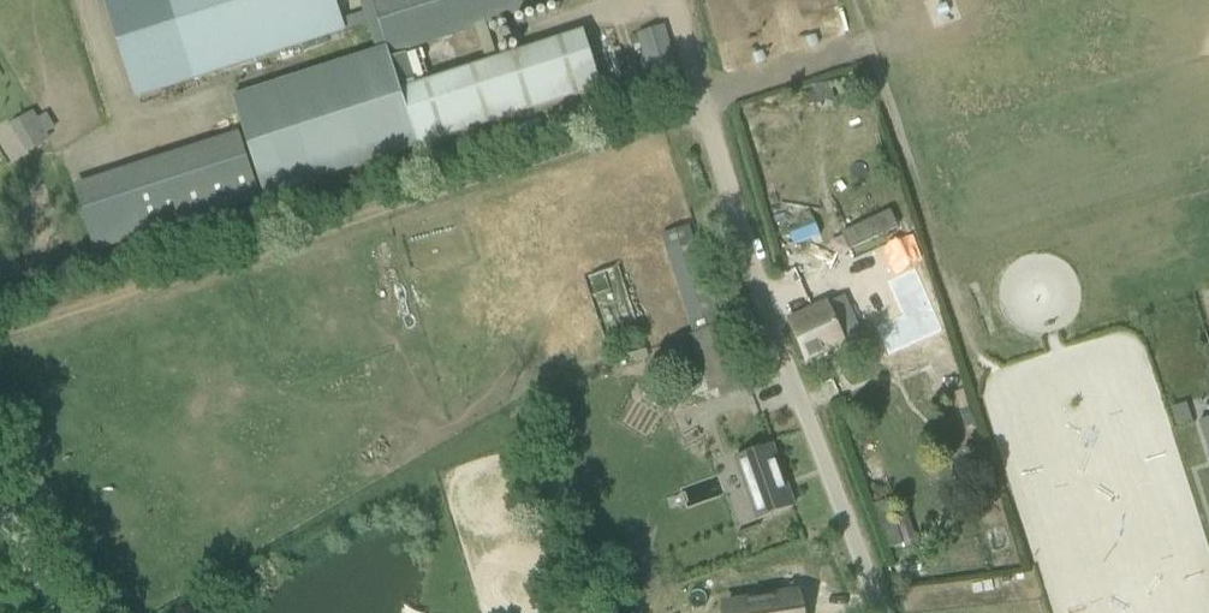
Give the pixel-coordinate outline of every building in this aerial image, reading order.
[(172,0),(104,0),(136,98),(196,78),(172,0)] [(196,78),(342,32),(367,23),(376,51),(387,48),(371,0),(360,0),(364,13),(339,21),(332,0),(172,0),(196,78)] [(387,48),(390,58),(561,0),(371,0),(387,48)] [(637,34),(649,71),(674,64),(662,26),(637,34)] [(401,91),(420,146),(602,87),(584,32),(430,81),(401,91)] [(376,51),(232,98),(264,196),(420,146),(401,91),(430,81),(420,51),(391,61),(387,48),(376,51)] [(829,84),(812,88),(816,104),(833,100),(829,84)] [(53,130),(44,115),(36,120),(44,135),(53,130)] [(889,212),(842,235),(849,250),(897,228),(889,212)] [(689,328),(713,321),(690,240),(665,247),(689,328)] [(906,316),(879,328),(891,355),(943,332),(917,271),(891,283),(906,316)] [(846,296),(788,322),(806,361),(828,351),(864,335),(846,296)] [(727,323),(689,338),(710,393),(718,390),(721,398),(742,390),(739,382),(748,378),(727,323)] [(939,337),(922,343),(942,392),(958,386),(939,337)] [(652,380),(641,400),(665,414),(676,394),(652,380)] [(1185,405),(1171,409),(1177,426),(1191,421),(1185,405)] [(968,408),(959,411),(963,422),(972,419),(968,408)] [(1199,422),(1208,453),(1208,419),(1199,422)] [(792,506),(771,447),(738,459),(759,518),(792,506)] [(887,500),(874,505),(889,548),(903,543),(887,500)] [(725,605),(727,612),(799,612),(795,593),(725,605)]
